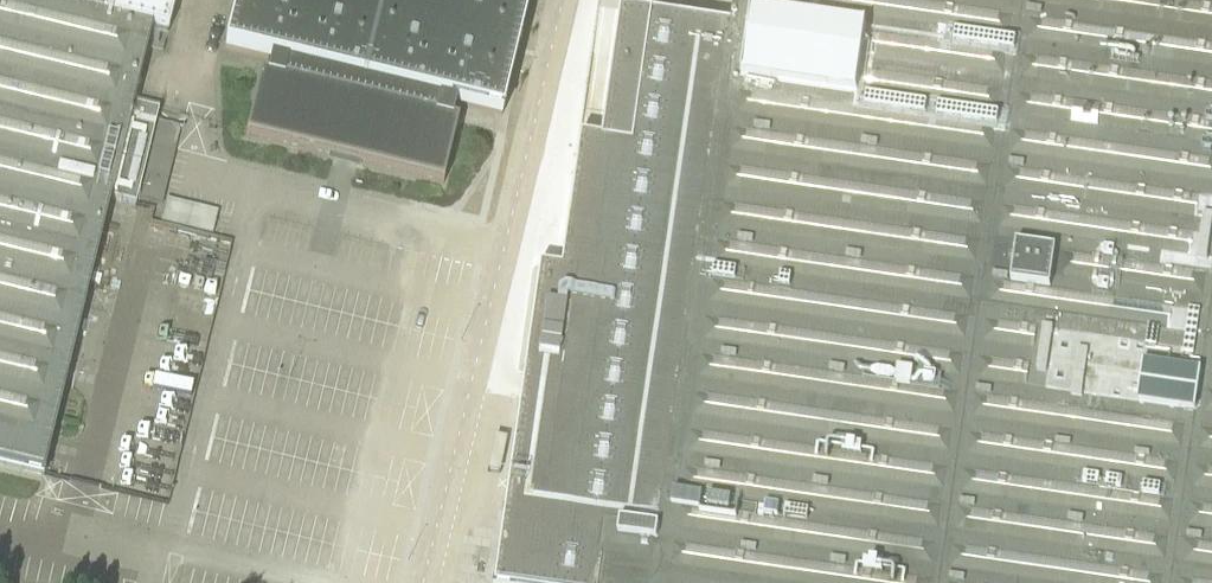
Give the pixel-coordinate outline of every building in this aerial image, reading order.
[(103,18),(29,0),(0,0),(0,466),(42,476),(51,438),(64,384),(109,199),(135,205),(158,111),(132,104),(150,29),(157,31),(167,34),(168,32),(175,0),(107,0),(103,18)] [(230,25),(224,48),(270,60),(266,76),(260,74),(244,138),(441,186),(457,122),(451,121),(454,106),(502,117),(531,0),(236,0),(230,25)] [(734,27),(677,18),(658,150),(715,159),(653,582),(1211,582),(1211,0),(737,0),(734,27)] [(209,232),(213,210),(164,199),(159,222),(209,232)]
